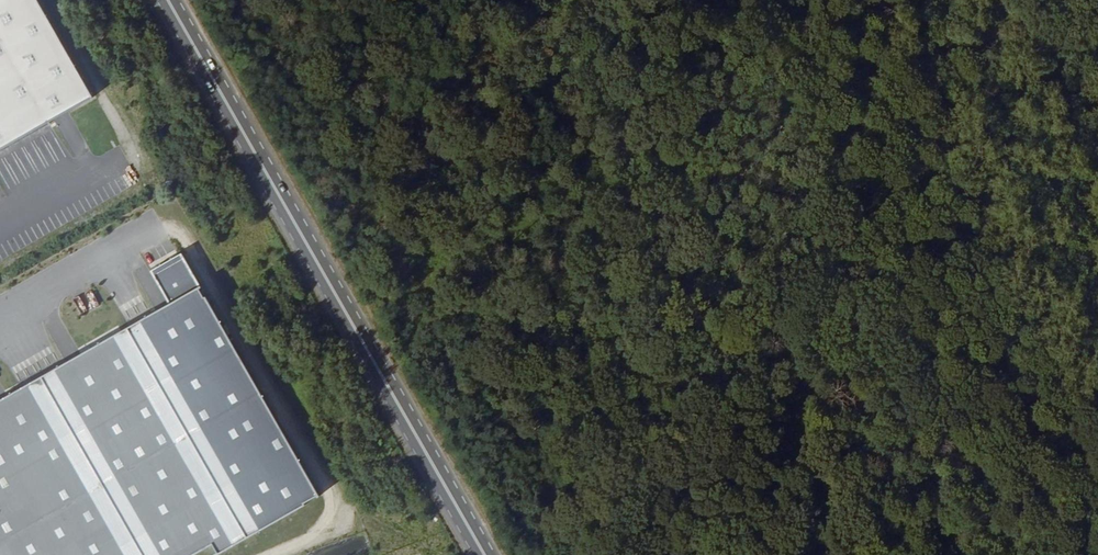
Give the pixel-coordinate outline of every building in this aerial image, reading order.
[(91,98),(35,0),(0,0),(0,150),(91,98)] [(213,545),(218,553),(215,554),(219,554),(306,507),(305,505),(318,498),(319,499),(321,498),(206,297),(204,298),(199,289),(201,288),(184,258),(154,275),(170,304),(0,401),(0,554),(195,554),(213,545)]
